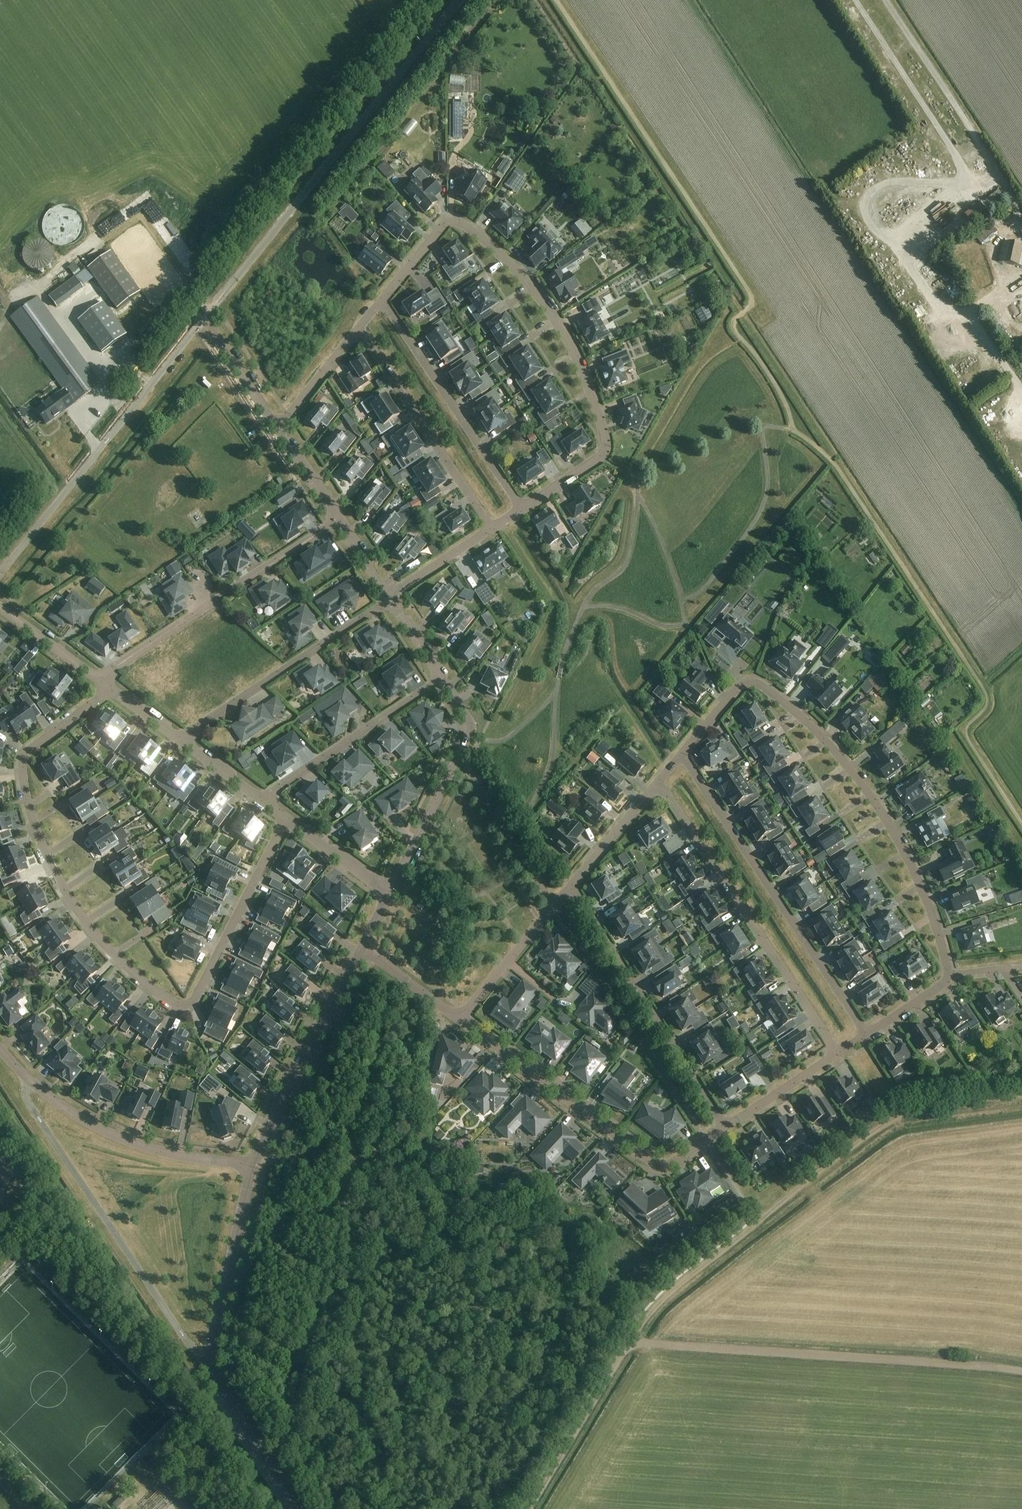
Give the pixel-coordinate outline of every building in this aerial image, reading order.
[(450,106),(450,136),(454,136),(454,132),(462,132),(462,118),(466,118),(466,105),(454,105),(454,106),(450,106)] [(898,153),(904,160),(908,157),(902,150),(898,153)] [(498,171),(505,176),(513,164),(506,159),(498,171)] [(388,180),(395,173),(386,162),(378,169),(388,180)] [(479,194),(487,180),(470,170),(469,171),(462,168),(455,180),(462,184),(455,196),(457,197),(456,198),(462,202),(463,201),(471,206),(478,194),(479,194)] [(429,180),(419,169),(412,176),(417,180),(405,191),(425,214),(437,202),(434,198),(441,191),(430,179),(429,180)] [(514,173),(505,186),(509,189),(515,181),(518,183),(522,178),(514,173)] [(515,200),(521,192),(518,189),(520,187),(516,184),(508,194),(515,200)] [(986,210),(1004,197),(999,191),(981,204),(986,210)] [(527,205),(533,200),(525,193),(520,198),(527,205)] [(407,241),(415,232),(401,219),(407,213),(396,202),(387,211),(391,216),(381,226),(397,240),(401,236),(407,241)] [(508,212),(500,203),(490,214),(498,222),(494,227),(507,239),(509,237),(511,239),(515,234),(513,233),(524,221),(511,208),(508,212)] [(57,245),(64,246),(71,245),(77,242),(81,237),(84,231),(85,225),(84,219),(81,213),(77,208),(72,205),(65,204),(59,204),(53,206),(48,210),(44,216),(42,223),(43,230),(46,237),(51,242),(57,245)] [(341,213),(339,215),(343,219),(346,216),(352,223),(358,217),(348,206),(341,213)] [(989,222),(991,225),(992,225),(977,238),(983,245),(998,233),(996,230),(1012,216),(1008,211),(1005,208),(989,222)] [(157,223),(150,213),(144,216),(158,236),(171,227),(164,218),(157,223)] [(585,222),(583,223),(581,221),(572,228),(581,240),(592,230),(585,222)] [(547,235),(540,227),(528,238),(535,246),(525,256),(535,268),(546,257),(550,261),(561,250),(554,242),(557,239),(551,232),(547,235)] [(589,250),(599,244),(595,237),(585,244),(589,250)] [(23,254),(23,256),(23,258),(23,260),(24,262),(25,264),(27,266),(28,268),(30,269),(32,270),(34,271),(36,271),(38,271),(40,271),(43,271),(45,270),(47,269),(48,268),(50,266),(51,264),(52,262),(53,260),(54,258),(54,256),(54,254),(53,252),(52,249),(51,248),(50,246),(48,244),(47,243),(45,242),(43,241),(40,241),(38,240),(36,241),(34,241),(32,242),(30,243),(28,244),(27,246),(25,248),(24,249),(23,252),(23,254)] [(458,245),(456,242),(443,251),(451,263),(443,268),(452,282),(462,275),(461,273),(467,269),(462,262),(467,259),(462,250),(463,249),(459,244),(458,245)] [(1004,242),(999,262),(1021,268),(1021,246),(1004,242)] [(381,275),(391,261),(370,245),(359,258),(381,275)] [(575,254),(555,267),(558,272),(559,271),(560,273),(576,263),(585,258),(584,256),(579,249),(574,253),(575,254)] [(140,292),(111,252),(87,269),(117,309),(140,292)] [(559,271),(549,278),(553,284),(551,285),(560,299),(562,298),(566,304),(576,298),(572,291),(578,287),(569,274),(563,278),(559,271)] [(77,276),(49,295),(56,305),(84,286),(77,276)] [(468,297),(473,305),(490,293),(482,282),(473,288),(469,283),(454,293),(460,303),(468,297)] [(448,287),(442,291),(446,297),(452,293),(448,287)] [(446,305),(436,290),(425,298),(422,293),(402,306),(403,307),(401,308),(405,314),(407,312),(411,318),(425,308),(430,316),(446,305)] [(479,325),(491,316),(488,311),(498,304),(490,293),(473,305),(477,312),(472,315),(479,325)] [(905,294),(898,297),(901,303),(908,300),(905,294)] [(45,424),(100,384),(36,298),(10,317),(63,390),(35,411),(45,424)] [(589,317),(579,323),(583,331),(581,332),(585,338),(587,337),(591,345),(607,335),(596,315),(593,309),(598,306),(595,300),(583,306),(586,313),(587,313),(589,317)] [(104,304),(79,321),(86,331),(102,352),(126,334),(111,313),(104,304)] [(706,306),(695,312),(701,323),(712,317),(706,306)] [(448,308),(440,313),(443,317),(451,312),(448,308)] [(913,314),(917,322),(927,317),(923,309),(913,314)] [(535,314),(528,316),(531,327),(538,325),(535,314)] [(495,338),(512,326),(505,315),(495,322),(491,316),(479,325),(485,334),(490,331),(495,338)] [(433,351),(450,339),(443,329),(445,327),(442,322),(428,331),(432,336),(426,340),(430,345),(429,345),(433,351)] [(501,358),(513,350),(510,344),(520,338),(512,326),(495,338),(499,345),(494,348),(501,358)] [(450,339),(433,351),(436,357),(437,356),(441,361),(446,358),(450,363),(463,354),(459,349),(458,350),(450,339)] [(517,371),(534,360),(527,348),(517,355),(513,350),(501,358),(507,368),(512,364),(517,371)] [(607,389),(627,381),(621,366),(631,363),(626,351),(611,357),(614,364),(600,369),(607,389)] [(498,357),(495,352),(486,358),(490,363),(498,357)] [(456,387),(474,375),(471,370),(479,364),(472,353),(459,361),(463,367),(450,376),(454,381),(453,382),(456,387)] [(368,382),(365,377),(371,373),(365,365),(367,364),(361,356),(354,360),(356,362),(350,365),(355,372),(341,381),(350,394),(357,390),(368,382)] [(523,391),(535,383),(532,378),(542,371),(534,360),(517,371),(521,378),(516,382),(523,391)] [(494,370),(499,366),(496,361),(490,365),(494,370)] [(474,375),(456,387),(460,392),(461,392),(465,397),(478,389),(481,394),(494,386),(486,375),(478,381),(474,375)] [(539,405),(556,393),(549,382),(539,388),(535,383),(523,391),(529,401),(534,398),(539,405)] [(479,424),(499,411),(494,404),(500,400),(494,391),(485,397),(488,403),(474,412),(477,416),(475,418),(479,424)] [(556,393),(539,405),(543,412),(538,415),(545,425),(557,416),(554,411),(564,404),(556,393)] [(377,416),(393,406),(391,404),(392,403),(389,397),(388,398),(386,395),(375,402),(372,397),(361,405),(367,414),(373,410),(377,416)] [(623,401),(625,407),(618,410),(626,430),(632,428),(638,431),(646,413),(640,410),(635,397),(623,401)] [(348,398),(343,401),(347,408),(352,405),(348,398)] [(339,412),(329,404),(324,410),(319,406),(311,416),(309,415),(305,423),(312,427),(316,429),(324,419),(329,424),(339,412)] [(393,406),(377,416),(381,422),(375,425),(381,435),(392,428),(389,422),(399,416),(398,413),(399,413),(395,407),(394,407),(393,406)] [(499,411),(479,424),(484,430),(485,429),(488,434),(503,424),(506,430),(515,424),(509,414),(503,418),(499,411)] [(355,423),(350,426),(355,433),(360,437),(363,434),(355,423)] [(549,423),(544,426),(549,432),(553,429),(549,423)] [(576,429),(574,427),(569,430),(570,432),(562,438),(560,435),(550,442),(560,456),(566,451),(569,456),(577,451),(577,452),(582,449),(582,448),(589,443),(582,431),(581,432),(578,427),(576,429)] [(397,451),(418,437),(414,431),(412,432),(409,428),(398,435),(395,430),(382,439),(388,449),(393,445),(397,451)] [(356,439),(348,432),(342,437),(336,433),(329,442),(327,441),(323,450),(330,453),(333,456),(341,446),(347,450),(356,439)] [(533,434),(528,437),(531,443),(537,439),(533,434)] [(404,470),(416,462),(411,455),(422,448),(420,444),(422,443),(418,437),(397,451),(400,456),(395,460),(403,471),(404,470)] [(379,447),(380,445),(377,441),(371,444),(375,450),(379,447)] [(551,462),(543,450),(537,455),(540,460),(536,462),(536,461),(517,474),(520,477),(517,479),(522,485),(524,484),(526,486),(544,473),(541,468),(544,466),(551,462)] [(374,465),(365,459),(359,463),(354,459),(346,469),(344,468),(341,477),(347,480),(351,483),(359,472),(365,477),(374,465)] [(421,483),(438,471),(430,460),(421,467),(417,461),(416,462),(404,470),(411,479),(416,476),(421,483)] [(438,471),(421,483),(425,490),(420,493),(427,503),(439,495),(436,489),(446,483),(438,471)] [(391,492),(383,485),(377,490),(371,486),(364,495),(362,494),(358,503),(365,506),(369,509),(377,499),(382,503),(391,492)] [(592,495),(586,487),(574,494),(578,500),(567,507),(574,518),(585,511),(586,514),(599,506),(597,503),(598,501),(599,499),(598,497),(596,495),(594,495),(592,495)] [(291,488),(279,497),(283,503),(296,495),(291,488)] [(435,498),(425,505),(428,510),(439,504),(435,498)] [(415,511),(422,506),(417,499),(410,504),(415,511)] [(283,523),(278,527),(287,540),(298,533),(296,530),(302,525),(299,521),(309,514),(302,503),(285,515),(287,518),(282,521),(283,523)] [(464,514),(461,511),(451,518),(446,511),(436,518),(443,529),(447,527),(452,534),(469,522),(467,519),(468,518),(468,516),(467,514),(466,513),(464,514)] [(559,539),(553,529),(558,525),(549,511),(547,512),(545,512),(543,513),(542,515),(531,522),(541,536),(542,536),(548,546),(559,539)] [(409,519),(401,512),(394,516),(389,512),(381,522),(380,521),(376,530),(382,533),(386,536),(394,526),(400,530),(409,519)] [(242,522),(237,527),(243,533),(248,529),(242,522)] [(779,530),(788,538),(796,529),(787,522),(779,530)] [(581,539),(588,535),(580,523),(573,528),(581,539)] [(573,550),(579,546),(572,535),(566,539),(573,550)] [(426,545),(416,537),(412,543),(406,538),(399,548),(397,547),(393,556),(400,559),(403,562),(411,552),(417,556),(426,545)] [(224,549),(211,557),(222,574),(235,566),(238,570),(250,562),(247,557),(255,552),(246,540),(226,553),(224,549)] [(303,561),(296,566),(303,577),(324,563),(326,567),(328,566),(338,559),(328,544),(316,552),(315,550),(302,559),(303,561)] [(482,575),(507,558),(498,545),(473,561),(482,575)] [(462,553),(458,559),(462,562),(467,557),(462,553)] [(184,567),(193,562),(189,556),(180,562),(184,567)] [(423,557),(417,561),(421,566),(427,562),(423,557)] [(177,562),(166,569),(172,578),(183,571),(177,562)] [(172,616),(185,608),(181,602),(187,598),(185,596),(191,592),(180,576),(165,586),(168,592),(165,594),(167,597),(162,601),(172,616)] [(105,588),(93,579),(88,587),(100,596),(105,588)] [(342,607),(354,610),(357,598),(362,594),(352,580),(329,596),(318,603),(327,617),(338,610),(342,607)] [(291,600),(280,584),(275,587),(273,585),(266,589),(262,584),(251,591),(261,607),(267,603),(269,606),(272,604),(275,610),(291,600)] [(485,584),(475,591),(475,592),(484,606),(495,599),(485,584)] [(457,592),(449,585),(442,590),(437,586),(430,595),(428,594),(424,603),(431,606),(434,609),(442,599),(448,603),(457,592)] [(299,594),(294,598),(298,602),(303,598),(299,594)] [(60,607),(52,618),(62,626),(66,620),(73,625),(76,622),(81,625),(93,610),(79,600),(72,595),(67,601),(70,604),(65,611),(60,607)] [(111,598),(105,602),(108,608),(115,604),(111,598)] [(748,599),(735,613),(744,622),(757,608),(748,599)] [(297,648),(308,640),(304,635),(311,630),(309,626),(314,623),(305,608),(291,617),(294,623),(290,626),(295,633),(289,636),(297,648)] [(92,634),(86,643),(106,657),(112,648),(114,647),(117,652),(129,644),(126,641),(139,632),(126,612),(117,618),(124,630),(121,632),(111,639),(110,638),(104,642),(92,634)] [(474,618),(466,612),(460,616),(455,612),(447,621),(445,621),(441,629),(448,632),(451,635),(460,625),(465,630),(474,618)] [(743,652),(756,637),(728,614),(716,629),(743,652)] [(336,622),(331,625),(335,633),(340,631),(336,622)] [(826,650),(839,632),(830,625),(824,633),(826,634),(818,644),(826,650)] [(396,644),(385,628),(380,632),(378,629),(371,634),(367,629),(356,636),(366,651),(372,648),(374,651),(377,649),(380,654),(396,644)] [(717,651),(724,643),(713,633),(706,642),(717,651)] [(842,636),(829,650),(838,658),(850,644),(842,636)] [(492,645),(483,638),(477,642),(472,638),(464,648),(462,647),(458,656),(465,659),(469,662),(477,651),(483,656),(492,645)] [(795,642),(791,647),(787,652),(784,650),(779,656),(777,654),(773,659),(774,665),(778,668),(781,668),(784,670),(785,674),(789,677),(795,676),(799,671),(797,669),(801,663),(798,661),(806,650),(795,642)] [(517,658),(520,651),(514,649),(511,655),(517,658)] [(889,657),(881,649),(876,655),(884,662),(889,657)] [(817,650),(808,662),(812,665),(822,653),(817,650)] [(486,659),(497,664),(499,660),(488,654),(486,659)] [(864,654),(860,658),(873,671),(877,667),(864,654)] [(412,672),(402,657),(384,670),(388,675),(383,678),(385,681),(381,684),(390,698),(401,690),(399,687),(405,682),(403,678),(412,672)] [(13,671),(19,675),(27,665),(22,660),(13,671)] [(493,664),(492,666),(485,662),(479,674),(485,677),(481,685),(490,690),(488,693),(496,697),(498,694),(499,694),(500,693),(502,694),(505,687),(503,686),(509,674),(504,671),(504,670),(493,664)] [(8,664),(3,670),(9,675),(14,669),(8,664)] [(311,674),(307,668),(296,676),(304,687),(309,684),(314,691),(318,688),(322,693),(336,684),(326,669),(321,673),(318,669),(311,674)] [(48,695),(62,676),(55,671),(54,673),(51,671),(44,679),(38,674),(29,686),(37,697),(43,690),(48,694),(47,694),(48,695)] [(703,685),(708,679),(698,671),(691,679),(690,679),(680,690),(696,704),(706,692),(700,687),(702,684),(703,685)] [(879,693),(888,686),(878,674),(869,682),(874,687),(879,693)] [(62,676),(48,695),(54,699),(52,704),(58,708),(69,700),(63,693),(71,683),(62,676)] [(826,684),(818,677),(819,677),(819,676),(808,688),(809,688),(809,687),(817,694),(814,697),(813,696),(813,697),(828,711),(828,710),(828,709),(833,704),(835,706),(839,701),(837,699),(842,693),(828,680),(828,681),(829,681),(826,684)] [(11,686),(17,683),(15,677),(8,680),(11,686)] [(869,682),(862,688),(867,694),(874,687),(869,682)] [(662,685),(658,690),(669,699),(673,694),(662,685)] [(356,709),(343,689),(314,707),(322,719),(327,715),(332,722),(326,726),(334,737),(345,730),(342,724),(349,719),(346,715),(356,709)] [(15,711),(28,729),(32,726),(31,725),(37,721),(29,710),(34,706),(26,693),(19,698),(24,704),(15,711)] [(273,717),(284,709),(276,699),(266,706),(273,717)] [(45,717),(51,713),(43,701),(37,705),(45,717)] [(677,729),(681,725),(680,724),(687,715),(671,701),(664,710),(665,711),(659,717),(668,725),(667,726),(672,730),(673,729),(674,730),(676,729),(677,729)] [(800,709),(804,714),(810,709),(807,704),(800,709)] [(430,743),(444,734),(440,727),(442,715),(430,712),(426,705),(412,714),(430,743)] [(754,706),(753,705),(746,709),(748,711),(744,713),(752,726),(746,730),(755,743),(765,737),(761,731),(760,731),(758,729),(767,723),(755,706),(754,706)] [(874,730),(861,716),(864,713),(857,706),(839,722),(845,728),(848,725),(862,741),(874,730)] [(272,722),(262,708),(255,713),(243,710),(241,723),(234,727),(243,741),(272,722)] [(15,711),(10,714),(3,709),(0,711),(0,728),(4,734),(13,729),(17,735),(22,731),(23,732),(28,730),(28,729),(15,711)] [(312,709),(307,713),(310,719),(316,715),(312,709)] [(104,735),(117,717),(111,712),(109,714),(106,712),(99,720),(97,718),(85,727),(92,736),(98,731),(104,735)] [(890,731),(895,738),(906,729),(904,726),(914,717),(910,712),(899,721),(901,722),(890,731)] [(117,717),(104,735),(113,742),(109,747),(115,752),(124,740),(119,737),(119,734),(125,726),(122,723),(123,721),(117,717)] [(397,739),(391,732),(384,739),(382,736),(371,747),(379,756),(386,749),(390,754),(396,749),(405,759),(415,749),(402,735),(397,739)] [(748,747),(739,733),(733,737),(743,751),(748,747)] [(274,757),(266,762),(276,776),(290,766),(294,763),(293,761),(295,759),(292,755),(295,753),(303,748),(302,748),(299,743),(298,741),(297,740),(297,739),(296,738),(293,734),(273,747),(277,752),(273,755),(274,757)] [(138,760),(151,742),(145,738),(144,740),(140,737),(134,746),(132,746),(127,743),(119,754),(124,759),(129,753),(138,760)] [(89,753),(94,748),(84,738),(79,743),(89,753)] [(783,748),(781,745),(782,744),(779,738),(765,747),(762,742),(750,750),(756,759),(763,754),(766,759),(783,748)] [(151,742),(138,760),(143,764),(140,771),(149,777),(158,765),(154,762),(153,760),(160,751),(156,749),(158,747),(151,742)] [(724,751),(720,745),(710,752),(709,750),(702,755),(707,764),(709,763),(712,768),(727,757),(731,762),(737,758),(730,747),(724,751)] [(436,746),(429,750),(433,755),(439,751),(436,746)] [(599,746),(595,751),(603,757),(607,752),(599,746)] [(893,756),(885,746),(875,753),(881,761),(882,761),(883,763),(878,767),(887,779),(889,778),(890,779),(896,775),(894,773),(904,766),(895,754),(893,756)] [(777,765),(789,757),(783,748),(766,759),(769,764),(764,768),(771,777),(781,770),(777,765)] [(635,777),(646,764),(636,756),(637,754),(631,749),(618,764),(635,777)] [(372,767),(359,753),(345,766),(344,764),(339,769),(338,767),(334,771),(335,772),(333,774),(336,778),(335,779),(339,783),(340,782),(343,785),(346,783),(351,788),(372,767)] [(586,760),(593,766),(599,759),(592,753),(586,760)] [(66,767),(61,766),(56,758),(43,767),(44,769),(42,770),(47,777),(49,775),(54,783),(62,777),(69,788),(80,781),(69,765),(66,767)] [(602,765),(612,770),(616,763),(606,758),(602,765)] [(167,793),(186,768),(180,763),(178,765),(175,763),(168,771),(166,772),(162,768),(153,780),(159,784),(158,786),(167,793)] [(728,796),(746,784),(739,773),(743,771),(739,765),(729,772),(733,777),(721,785),(728,796)] [(186,768),(167,793),(178,801),(179,799),(184,803),(193,791),(188,788),(188,785),(194,777),(191,774),(192,772),(186,768)] [(786,790),(803,778),(797,769),(785,777),(782,772),(772,779),(775,784),(780,781),(786,790)] [(624,780),(613,771),(609,776),(606,773),(596,784),(608,795),(615,801),(622,793),(616,787),(618,784),(620,785),(624,780)] [(765,773),(760,777),(764,782),(769,779),(765,773)] [(926,801),(921,794),(924,792),(925,793),(927,791),(927,790),(930,787),(922,776),(912,782),(912,781),(897,792),(906,805),(908,803),(916,814),(931,806),(927,800),(926,801)] [(803,778),(786,790),(789,795),(784,798),(790,807),(800,801),(797,796),(809,788),(803,778)] [(109,790),(117,785),(113,779),(105,785),(109,790)] [(74,814),(93,802),(90,797),(98,791),(92,781),(78,790),(81,795),(70,803),(72,806),(70,807),(74,814)] [(960,796),(968,791),(962,781),(955,786),(960,796)] [(398,812),(409,805),(407,802),(416,796),(407,782),(378,801),(387,815),(396,809),(398,812)] [(711,788),(714,793),(722,788),(719,783),(711,788)] [(308,785),(297,797),(314,811),(319,806),(329,794),(317,784),(313,789),(309,785),(308,785)] [(746,784),(728,796),(735,807),(747,799),(750,804),(760,797),(754,787),(750,790),(746,784)] [(120,796),(125,791),(121,786),(116,791),(120,796)] [(196,794),(187,805),(193,810),(197,813),(201,807),(207,811),(220,793),(214,789),(213,791),(209,788),(203,797),(201,797),(196,794)] [(595,824),(606,812),(597,804),(601,800),(589,790),(585,795),(589,798),(579,810),(595,824)] [(220,793),(207,811),(216,818),(212,824),(218,828),(227,816),(222,813),(222,811),(229,802),(225,800),(227,798),(220,793)] [(967,799),(972,809),(978,807),(972,797),(967,799)] [(553,798),(547,806),(556,814),(563,806),(553,798)] [(806,820),(823,809),(820,805),(822,804),(818,798),(805,807),(801,802),(791,809),(798,818),(803,815),(806,820)] [(751,831),(769,819),(765,813),(769,810),(763,801),(753,807),(756,812),(744,820),(751,831)] [(93,802),(74,814),(74,815),(79,821),(81,820),(83,823),(94,815),(98,821),(109,813),(103,804),(97,807),(93,802)] [(184,806),(180,812),(184,815),(188,809),(184,806)] [(928,848),(945,839),(936,821),(945,816),(941,808),(928,815),(931,820),(917,827),(928,848)] [(823,809),(806,820),(812,829),(807,832),(810,837),(820,831),(817,826),(830,817),(827,811),(825,812),(823,809)] [(241,837),(255,819),(249,814),(247,816),(244,813),(237,822),(235,822),(231,819),(222,831),(228,835),(232,830),(241,837)] [(361,851),(371,844),(369,841),(376,836),(360,813),(346,822),(357,839),(354,841),(356,844),(355,845),(358,849),(359,848),(361,851)] [(857,820),(862,829),(870,824),(865,815),(857,820)] [(0,816),(0,834),(12,830),(11,828),(12,827),(11,823),(9,819),(8,819),(7,817),(1,819),(0,816)] [(94,847),(112,836),(109,831),(116,826),(109,816),(97,824),(101,829),(89,837),(90,838),(89,840),(92,844),(94,844),(95,846),(94,847)] [(255,819),(241,837),(247,841),(245,847),(253,851),(259,838),(257,836),(263,828),(260,825),(261,823),(255,819)] [(769,819),(751,831),(759,842),(770,834),(774,839),(784,832),(780,827),(776,830),(769,819)] [(672,840),(669,835),(670,834),(661,820),(638,835),(642,842),(637,845),(641,851),(646,848),(647,850),(664,839),(667,843),(664,845),(669,854),(682,846),(676,837),(672,840)] [(576,840),(583,831),(573,822),(565,831),(562,829),(552,840),(569,855),(573,851),(574,852),(579,846),(578,845),(579,843),(576,840)] [(993,825),(985,829),(991,840),(999,836),(997,833),(1000,831),(998,826),(995,828),(993,825)] [(112,836),(94,847),(94,848),(95,847),(97,849),(97,851),(99,855),(101,855),(102,856),(114,848),(117,854),(129,846),(125,839),(128,837),(122,829),(112,835),(112,836)] [(819,841),(830,858),(840,852),(837,846),(844,842),(836,830),(819,841)] [(176,836),(173,840),(180,848),(188,838),(184,835),(180,840),(176,836)] [(774,866),(792,854),(788,848),(792,845),(786,836),(776,842),(779,847),(767,855),(774,866)] [(950,850),(963,844),(960,839),(948,845),(950,850)] [(213,842),(209,849),(215,854),(220,847),(213,842)] [(956,880),(965,875),(964,873),(974,867),(963,844),(950,850),(949,851),(953,860),(938,868),(945,882),(955,877),(956,880)] [(25,858),(25,857),(25,858),(22,853),(21,854),(19,847),(6,853),(3,846),(0,848),(0,868),(25,858)] [(178,855),(174,857),(177,862),(184,857),(178,847),(175,849),(178,855)] [(116,879),(135,867),(131,861),(137,857),(131,848),(117,857),(120,862),(111,868),(113,871),(112,872),(116,879)] [(293,875),(307,856),(297,849),(289,860),(283,857),(276,871),(283,875),(287,871),(293,875)] [(209,859),(212,853),(206,850),(203,856),(209,859)] [(189,857),(195,861),(199,855),(194,851),(189,857)] [(841,873),(858,862),(852,853),(840,861),(837,856),(827,862),(833,872),(838,868),(841,873)] [(238,866),(241,860),(229,854),(226,860),(238,866)] [(792,854),(774,866),(782,877),(793,869),(797,874),(807,867),(800,857),(796,860),(792,854)] [(307,856),(293,875),(293,876),(294,875),(303,881),(299,887),(305,891),(313,880),(309,876),(308,874),(315,865),(311,863),(313,861),(307,856)] [(675,873),(678,879),(696,867),(689,856),(677,864),(674,859),(664,866),(670,875),(675,873)] [(187,857),(181,861),(186,868),(192,864),(187,857)] [(210,875),(228,884),(231,878),(234,880),(239,870),(214,857),(211,864),(215,866),(210,875)] [(0,868),(0,871),(2,876),(0,877),(0,878),(1,880),(4,887),(18,881),(15,875),(28,870),(25,864),(26,863),(25,858),(0,868)] [(813,860),(807,864),(810,868),(816,864),(813,860)] [(858,862),(841,873),(847,882),(842,886),(845,891),(855,884),(852,879),(864,871),(858,862)] [(135,867),(116,879),(121,886),(122,885),(124,888),(134,882),(137,887),(149,879),(143,869),(139,872),(135,867)] [(696,867),(678,879),(682,885),(678,887),(685,897),(695,891),(692,886),(703,878),(696,867)] [(644,868),(639,871),(642,876),(647,873),(644,868)] [(798,901),(813,891),(806,881),(811,879),(807,873),(797,880),(800,885),(791,891),(798,901)] [(225,890),(228,884),(210,875),(205,885),(209,887),(207,893),(212,896),(223,902),(228,892),(225,890)] [(649,875),(643,878),(647,884),(652,880),(649,875)] [(612,890),(608,883),(609,882),(606,876),(598,881),(600,882),(593,887),(594,889),(592,890),(600,902),(611,895),(614,900),(622,896),(616,887),(612,890)] [(958,912),(965,910),(964,908),(979,903),(975,892),(986,888),(982,876),(967,882),(970,889),(950,896),(956,912),(958,911),(958,912)] [(137,911),(157,898),(154,893),(161,889),(154,878),(141,887),(144,892),(131,901),(132,902),(130,903),(134,908),(135,907),(137,911)] [(627,885),(632,891),(642,885),(637,878),(627,885)] [(336,890),(325,879),(313,891),(325,902),(327,900),(341,913),(355,899),(353,897),(354,895),(353,893),(352,892),(350,891),(348,892),(340,885),(336,890)] [(281,892),(285,886),(272,880),(269,886),(281,892)] [(878,892),(875,888),(877,888),(873,882),(860,891),(857,886),(847,892),(850,898),(855,895),(861,903),(878,892)] [(23,906),(43,895),(43,894),(39,890),(38,891),(35,885),(23,892),(20,886),(7,893),(10,900),(17,896),(23,906)] [(267,907),(284,916),(289,907),(293,909),(297,902),(272,889),(267,899),(270,901),(267,907)] [(295,897),(301,902),(305,896),(299,891),(295,897)] [(701,914),(719,902),(712,891),(700,899),(697,894),(687,900),(693,910),(697,908),(701,914)] [(798,901),(805,912),(810,908),(813,913),(828,903),(822,894),(817,897),(813,891),(798,901)] [(872,909),(884,901),(878,892),(861,903),(867,912),(862,915),(865,921),(875,914),(872,909)] [(192,911),(210,920),(213,914),(216,915),(221,906),(196,893),(193,899),(197,902),(192,911)] [(43,895),(23,906),(26,911),(20,917),(25,926),(38,919),(35,913),(47,906),(44,900),(45,900),(43,895)] [(642,897),(638,903),(645,907),(648,901),(642,897)] [(157,898),(137,911),(140,915),(139,915),(142,921),(143,920),(144,921),(152,916),(153,918),(155,919),(159,926),(172,917),(168,910),(166,911),(157,898)] [(617,928),(634,917),(627,908),(633,904),(629,899),(619,906),(623,911),(609,919),(613,925),(614,924),(617,928)] [(719,902),(701,914),(705,920),(701,922),(708,932),(718,926),(715,921),(726,913),(719,902)] [(821,936),(838,924),(834,918),(838,916),(832,906),(822,912),(825,918),(813,925),(821,936)] [(279,926),(284,916),(267,907),(264,913),(261,911),(256,921),(267,927),(269,921),(279,926)] [(305,908),(300,915),(305,919),(311,913),(305,908)] [(207,926),(210,920),(192,911),(188,920),(184,918),(180,925),(205,937),(210,927),(207,926)] [(881,933),(898,922),(892,913),(880,921),(877,916),(867,923),(870,928),(875,924),(881,933)] [(327,949),(330,942),(333,939),(323,930),(328,925),(316,915),(308,925),(314,930),(310,935),(319,943),(319,945),(327,949)] [(340,915),(333,924),(337,928),(345,920),(340,915)] [(634,917),(617,928),(624,939),(636,931),(639,936),(649,929),(648,927),(650,925),(647,919),(640,920),(637,915),(634,917)] [(0,919),(0,921),(4,928),(9,924),(5,917),(0,919)] [(968,951),(977,948),(976,947),(986,944),(981,929),(987,927),(985,919),(973,923),(975,928),(963,932),(965,937),(964,938),(968,951)] [(46,942),(65,929),(61,925),(60,926),(56,921),(45,929),(41,923),(29,932),(35,940),(43,937),(46,942)] [(662,925),(666,930),(673,926),(669,921),(662,925)] [(898,922),(881,933),(881,934),(887,943),(882,946),(885,951),(896,944),(892,939),(899,935),(905,930),(902,925),(900,926),(898,922)] [(249,942),(267,951),(271,942),(277,945),(281,938),(254,924),(249,934),(252,936),(249,942)] [(679,924),(672,928),(675,934),(682,930),(679,924)] [(838,924),(821,936),(828,947),(840,939),(843,944),(853,937),(850,932),(846,935),(838,924)] [(725,949),(742,937),(736,927),(727,933),(723,928),(711,936),(717,945),(721,943),(725,949)] [(65,929),(46,942),(50,948),(45,954),(51,962),(63,954),(59,948),(70,940),(66,935),(67,934),(65,929)] [(632,952),(638,962),(660,949),(653,939),(658,936),(654,931),(641,939),(644,944),(632,952)] [(194,962),(201,949),(190,944),(193,939),(182,933),(179,938),(182,940),(173,957),(181,961),(183,956),(194,962)] [(686,935),(682,938),(687,946),(692,943),(686,935)] [(16,937),(10,939),(13,948),(19,946),(16,937)] [(555,969),(561,975),(567,979),(580,964),(564,951),(569,946),(558,937),(541,957),(546,962),(542,967),(551,975),(555,969)] [(742,937),(725,949),(731,958),(729,960),(733,965),(743,958),(740,953),(749,947),(742,937)] [(315,973),(318,967),(321,963),(311,955),(315,949),(304,940),(297,948),(302,955),(297,960),(307,968),(306,969),(315,973)] [(844,971),(861,959),(857,953),(861,951),(855,941),(845,947),(848,952),(837,960),(844,971)] [(262,961),(267,951),(249,942),(246,948),(243,946),(238,956),(262,968),(265,962),(262,961)] [(9,947),(4,950),(8,956),(13,953),(9,947)] [(660,949),(638,962),(641,967),(640,968),(643,973),(654,967),(657,972),(674,961),(670,955),(667,957),(661,948),(660,949)] [(74,976),(91,961),(87,957),(86,958),(81,953),(71,963),(67,958),(56,968),(61,973),(66,968),(74,976)] [(922,960),(920,956),(905,966),(901,960),(890,967),(896,977),(902,973),(902,972),(903,971),(910,980),(928,968),(927,967),(929,965),(924,958),(922,960)] [(232,977),(249,986),(254,976),(260,979),(263,973),(236,959),(231,969),(235,971),(232,977)] [(861,959),(844,971),(851,982),(863,974),(866,979),(876,972),(869,963),(865,965),(861,959)] [(91,961),(74,976),(78,981),(74,988),(81,996),(92,985),(87,980),(97,971),(93,966),(94,965),(91,961)] [(748,984),(766,972),(758,962),(747,969),(743,964),(733,971),(740,981),(744,978),(748,984)] [(302,999),(305,992),(308,988),(298,980),(303,975),(291,965),(285,973),(289,980),(285,985),(294,993),(293,995),(302,999)] [(584,965),(578,971),(582,975),(588,968),(584,965)] [(663,998),(681,986),(676,979),(681,976),(675,966),(663,974),(666,979),(654,987),(658,994),(660,993),(663,998)] [(766,972),(748,984),(752,990),(748,993),(754,1003),(764,996),(761,991),(773,983),(766,972)] [(566,983),(572,987),(579,979),(573,975),(566,983)] [(868,1008),(886,996),(881,988),(886,985),(879,975),(863,986),(867,992),(860,996),(863,1001),(861,1002),(865,1008),(867,1006),(868,1008)] [(607,1007),(596,997),(601,991),(591,976),(580,989),(590,998),(587,1002),(586,1001),(581,1007),(581,1008),(576,1015),(590,1027),(594,1022),(608,1033),(617,1022),(604,1011),(607,1007)] [(244,996),(249,986),(232,977),(229,983),(225,981),(220,991),(237,999),(240,994),(244,996)] [(707,978),(702,981),(705,986),(710,982),(707,978)] [(106,1007),(120,989),(116,986),(115,987),(110,983),(101,993),(96,989),(86,1000),(94,1007),(101,1002),(106,1007)] [(520,1013),(535,993),(523,983),(518,989),(519,989),(508,1004),(503,1000),(492,1015),(514,1031),(525,1016),(520,1013)] [(25,996),(19,989),(7,999),(4,995),(0,999),(0,1017),(1,1016),(9,1027),(14,1023),(15,1024),(22,1019),(16,1011),(20,1008),(16,1003),(25,996)] [(120,989),(106,1007),(114,1014),(109,1020),(115,1025),(124,1014),(119,1009),(128,999),(123,994),(124,994),(121,989),(120,989)] [(289,1024),(292,1017),(295,1014),(285,1005),(290,1000),(279,990),(272,999),(276,1005),(272,1010),(281,1018),(281,1020),(289,1024)] [(676,1021),(693,1010),(695,1009),(691,1003),(696,1000),(690,991),(678,998),(681,1003),(669,1011),(676,1021)] [(214,1012),(231,1020),(237,1010),(234,1009),(237,1003),(219,994),(214,1004),(217,1005),(214,1012)] [(1015,1006),(1007,995),(997,1001),(994,996),(980,1005),(993,1025),(997,1022),(999,1026),(1006,1021),(1003,1018),(1007,1016),(1005,1013),(1015,1006)] [(767,1013),(771,1019),(789,1007),(781,997),(770,1004),(766,999),(756,1006),(763,1016),(767,1013)] [(540,1004),(537,1008),(541,1011),(547,1003),(542,998),(538,1003),(540,1004)] [(980,1025),(967,1004),(960,1009),(956,1003),(950,1007),(949,1006),(943,1010),(944,1011),(939,1015),(951,1033),(955,1031),(958,1035),(969,1027),(971,1031),(980,1025)] [(789,1007),(771,1019),(775,1025),(769,1029),(776,1039),(787,1031),(784,1026),(796,1018),(789,1007)] [(140,1033),(153,1014),(148,1012),(147,1013),(142,1009),(134,1020),(129,1017),(120,1029),(126,1033),(131,1027),(140,1033)] [(693,1010),(676,1021),(682,1031),(694,1023),(697,1029),(708,1022),(702,1013),(697,1016),(693,1010)] [(227,1030),(231,1020),(214,1012),(209,1022),(213,1024),(210,1029),(207,1028),(204,1033),(223,1043),(229,1031),(227,1030)] [(153,1014),(140,1033),(150,1039),(145,1046),(151,1050),(160,1038),(154,1034),(162,1022),(156,1019),(157,1018),(153,1014)] [(734,1023),(741,1019),(739,1015),(732,1019),(734,1023)] [(37,1055),(50,1044),(39,1032),(45,1027),(36,1016),(22,1028),(26,1033),(22,1037),(37,1055)] [(276,1049),(280,1042),(282,1039),(272,1030),(277,1025),(266,1016),(259,1024),(263,1030),(259,1035),(269,1043),(268,1045),(276,1049)] [(73,1019),(69,1024),(73,1028),(78,1023),(73,1019)] [(739,1027),(736,1022),(730,1027),(733,1031),(739,1027)] [(79,1024),(74,1029),(80,1034),(85,1029),(79,1024)] [(697,1055),(716,1042),(710,1032),(713,1031),(710,1025),(700,1032),(703,1037),(691,1045),(697,1055)] [(923,1026),(922,1025),(917,1028),(918,1030),(912,1033),(919,1044),(918,1045),(921,1050),(923,1049),(924,1050),(931,1045),(935,1050),(944,1044),(934,1029),(929,1033),(924,1026),(923,1026)] [(550,1035),(537,1026),(527,1040),(547,1055),(548,1053),(556,1059),(569,1042),(554,1030),(550,1035)] [(179,1033),(177,1031),(171,1043),(165,1040),(158,1055),(169,1061),(173,1053),(180,1056),(183,1051),(186,1052),(188,1049),(190,1045),(187,1043),(190,1038),(187,1037),(188,1036),(184,1033),(180,1032),(179,1033)] [(805,1032),(793,1040),(789,1034),(777,1042),(784,1052),(789,1049),(794,1056),(813,1044),(812,1043),(813,1041),(810,1036),(808,1037),(805,1032)] [(104,1033),(100,1038),(105,1043),(109,1037),(104,1033)] [(625,1035),(622,1038),(627,1043),(630,1039),(625,1035)] [(113,1047),(117,1041),(112,1037),(107,1043),(113,1047)] [(264,1074),(267,1068),(270,1064),(260,1056),(264,1050),(253,1041),(246,1049),(251,1055),(246,1061),(256,1068),(255,1070),(264,1074)] [(462,1054),(451,1046),(451,1044),(441,1041),(430,1084),(443,1086),(446,1073),(448,1072),(450,1070),(452,1069),(463,1077),(474,1061),(464,1053),(462,1054)] [(716,1042),(697,1055),(700,1059),(699,1060),(702,1066),(716,1057),(719,1062),(729,1056),(726,1050),(723,1052),(716,1042)] [(587,1084),(605,1059),(585,1044),(570,1064),(575,1068),(572,1073),(587,1084)] [(58,1052),(48,1066),(59,1075),(58,1076),(63,1080),(64,1078),(71,1083),(81,1070),(78,1068),(82,1063),(76,1058),(78,1055),(67,1046),(65,1045),(58,1052)] [(911,1057),(903,1045),(898,1049),(898,1050),(897,1051),(893,1046),(892,1047),(891,1045),(886,1049),(887,1050),(881,1054),(893,1071),(891,1072),(894,1077),(903,1072),(900,1067),(905,1064),(904,1062),(911,1057)] [(763,1061),(772,1055),(767,1048),(759,1053),(763,1061)] [(161,1068),(164,1062),(152,1056),(150,1062),(161,1068)] [(750,1060),(758,1073),(764,1069),(755,1056),(750,1060)] [(122,1069),(130,1074),(134,1066),(126,1061),(122,1069)] [(626,1091),(635,1078),(631,1075),(635,1069),(626,1063),(614,1080),(609,1076),(605,1080),(610,1085),(602,1095),(614,1104),(612,1106),(628,1112),(633,1106),(627,1100),(631,1095),(626,1091)] [(195,1073),(202,1076),(206,1068),(199,1065),(195,1073)] [(146,1080),(151,1070),(140,1066),(135,1075),(146,1080)] [(251,1099),(254,1093),(257,1089),(247,1081),(251,1075),(240,1066),(239,1068),(236,1071),(233,1074),(238,1081),(234,1086),(243,1094),(242,1095),(251,1099)] [(849,1080),(854,1078),(849,1069),(844,1071),(849,1080)] [(488,1080),(482,1074),(468,1089),(475,1095),(472,1098),(476,1102),(475,1103),(477,1105),(478,1104),(487,1112),(491,1107),(495,1111),(507,1098),(503,1094),(507,1090),(499,1082),(492,1076),(488,1080)] [(108,1082),(95,1075),(93,1078),(92,1077),(89,1083),(90,1084),(84,1095),(97,1102),(100,1096),(113,1103),(119,1092),(107,1085),(108,1082)] [(209,1077),(200,1088),(209,1095),(213,1090),(217,1094),(223,1088),(209,1077)] [(719,1083),(722,1088),(721,1088),(723,1092),(721,1093),(726,1100),(728,1099),(729,1099),(736,1095),(741,1092),(741,1091),(745,1089),(737,1077),(732,1081),(729,1077),(719,1083)] [(863,1096),(852,1079),(847,1083),(847,1084),(846,1085),(842,1080),(841,1080),(840,1079),(835,1082),(836,1084),(831,1087),(838,1099),(837,1100),(840,1105),(842,1104),(842,1105),(853,1098),(855,1101),(863,1096)] [(662,1085),(654,1091),(657,1096),(666,1091),(662,1085)] [(154,1108),(160,1095),(150,1091),(146,1099),(136,1094),(126,1114),(133,1117),(133,1118),(136,1120),(138,1119),(140,1120),(147,1105),(154,1108)] [(191,1111),(194,1095),(181,1093),(179,1106),(168,1103),(163,1128),(172,1129),(173,1131),(176,1131),(177,1130),(179,1131),(184,1109),(191,1111)] [(234,1117),(241,1105),(226,1098),(223,1105),(224,1108),(212,1111),(217,1125),(213,1133),(221,1137),(221,1139),(223,1138),(224,1140),(232,1138),(232,1136),(233,1135),(229,1120),(230,1119),(232,1116),(234,1117)] [(818,1103),(815,1098),(803,1106),(814,1123),(822,1118),(825,1123),(835,1116),(824,1099),(818,1103)] [(535,1111),(532,1108),(533,1106),(525,1099),(516,1110),(515,1109),(497,1129),(507,1139),(522,1123),(528,1128),(527,1129),(535,1136),(545,1126),(544,1125),(548,1120),(537,1110),(535,1111)] [(875,1103),(867,1109),(871,1115),(879,1109),(875,1103)] [(665,1117),(646,1107),(641,1113),(643,1114),(637,1121),(650,1131),(649,1132),(654,1135),(655,1135),(661,1139),(663,1140),(664,1140),(670,1135),(675,1131),(684,1125),(674,1111),(665,1117)] [(802,1129),(794,1117),(788,1121),(789,1122),(787,1123),(784,1118),(772,1126),(784,1144),(796,1136),(794,1134),(802,1129)] [(576,1144),(572,1140),(574,1138),(561,1126),(533,1157),(546,1169),(563,1150),(574,1160),(583,1151),(581,1149),(582,1148),(577,1143),(576,1144)] [(438,1132),(434,1136),(440,1141),(444,1137),(438,1132)] [(768,1143),(761,1133),(752,1140),(754,1143),(742,1151),(751,1165),(757,1161),(760,1166),(769,1160),(766,1155),(773,1150),(768,1143)] [(780,1149),(774,1153),(779,1160),(785,1157),(780,1149)] [(620,1180),(604,1165),(607,1162),(599,1154),(572,1182),(581,1190),(598,1172),(605,1179),(602,1181),(611,1190),(620,1180)] [(720,1185),(725,1193),(731,1189),(721,1174),(715,1178),(711,1172),(707,1175),(706,1174),(699,1179),(697,1176),(682,1185),(684,1189),(677,1193),(687,1207),(693,1203),(696,1207),(696,1206),(699,1210),(712,1201),(710,1197),(711,1197),(708,1193),(720,1185)] [(648,1200),(632,1186),(616,1203),(628,1214),(630,1213),(643,1225),(646,1222),(647,1224),(649,1222),(655,1228),(662,1223),(663,1225),(677,1217),(661,1191),(651,1198),(648,1200)]
